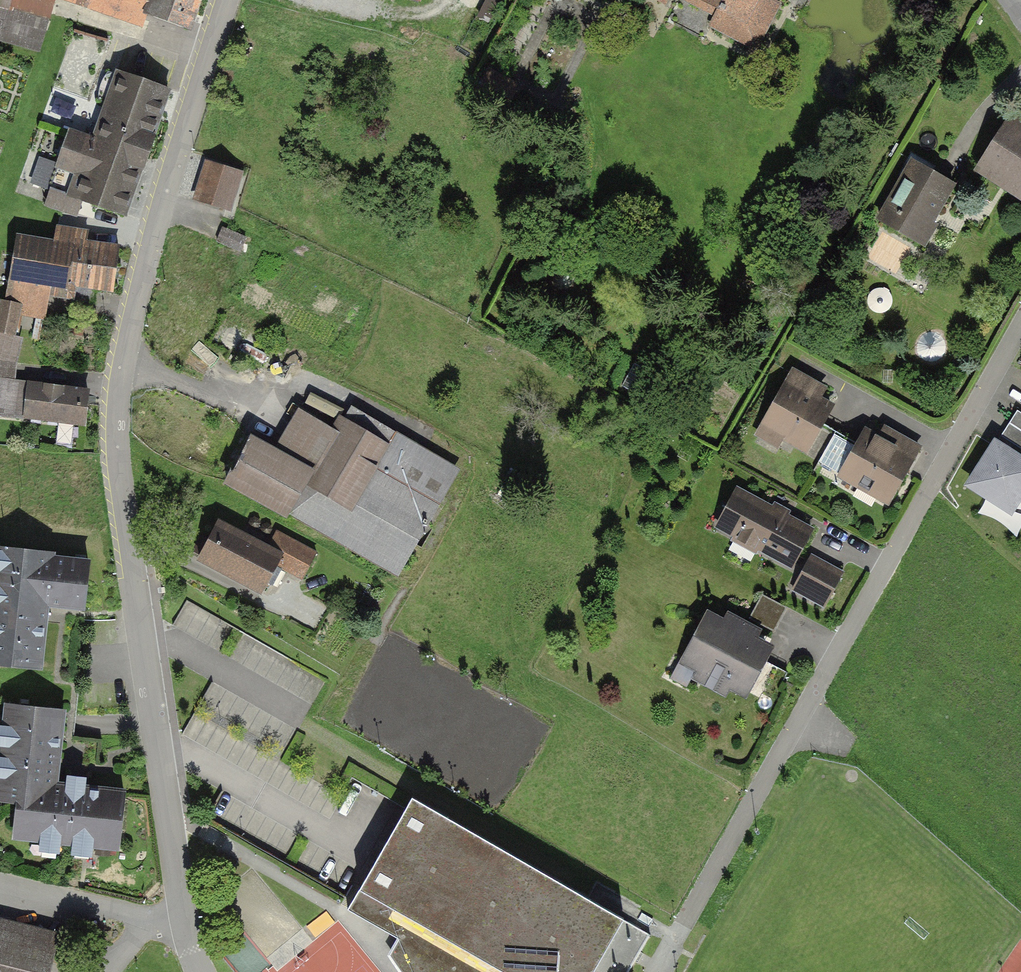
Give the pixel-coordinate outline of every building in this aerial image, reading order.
[(114,18),(120,0),(52,0),(114,18)] [(208,0),(153,0),(147,22),(198,36),(208,0)] [(722,4),(711,25),(755,47),(777,3),(771,0),(715,0),(722,4)] [(37,48),(46,19),(0,6),(0,37),(37,48)] [(81,199),(124,214),(167,89),(117,72),(92,140),(69,132),(44,202),(75,213),(81,199)] [(1016,111),(980,174),(1020,198),(1020,114),(1016,111)] [(240,173),(207,162),(196,199),(229,208),(240,173)] [(926,247),(958,185),(915,162),(883,225),(926,247)] [(245,238),(223,228),(217,241),(239,250),(245,238)] [(118,246),(23,238),(18,284),(114,293),(118,246)] [(303,365),(256,343),(243,372),(290,394),(303,365)] [(93,385),(26,381),(24,416),(91,420),(93,385)] [(836,407),(786,383),(760,436),(810,460),(836,407)] [(255,433),(153,386),(130,437),(232,483),(255,433)] [(460,468),(352,406),(338,430),(299,409),(276,447),(316,468),(290,517),(400,576),(460,468)] [(922,457),(865,428),(839,479),(895,508),(922,457)] [(834,433),(822,462),(840,470),(852,441),(834,433)] [(998,438),(965,488),(1009,516),(1020,498),(1020,454),(998,438)] [(276,447),(260,439),(234,489),(290,517),(316,468),(276,447)] [(817,527),(739,486),(719,524),(797,565),(817,527)] [(284,547),(219,517),(199,559),(264,589),(284,547)] [(51,547),(0,542),(0,665),(40,668),(51,547)] [(843,574),(812,559),(796,593),(826,607),(843,574)] [(754,619),(781,627),(788,601),(760,594),(754,619)] [(219,646),(230,626),(188,603),(177,623),(219,646)] [(780,644),(716,608),(678,675),(742,711),(780,644)] [(60,789),(66,708),(8,704),(2,784),(60,789)] [(131,795),(27,787),(23,845),(126,853),(131,795)] [(413,796),(406,808),(361,887),(348,909),(399,939),(390,953),(423,971),(594,971),(595,970),(599,971),(629,971),(651,934),(413,796)] [(0,920),(0,971),(51,971),(59,933),(0,920)]
